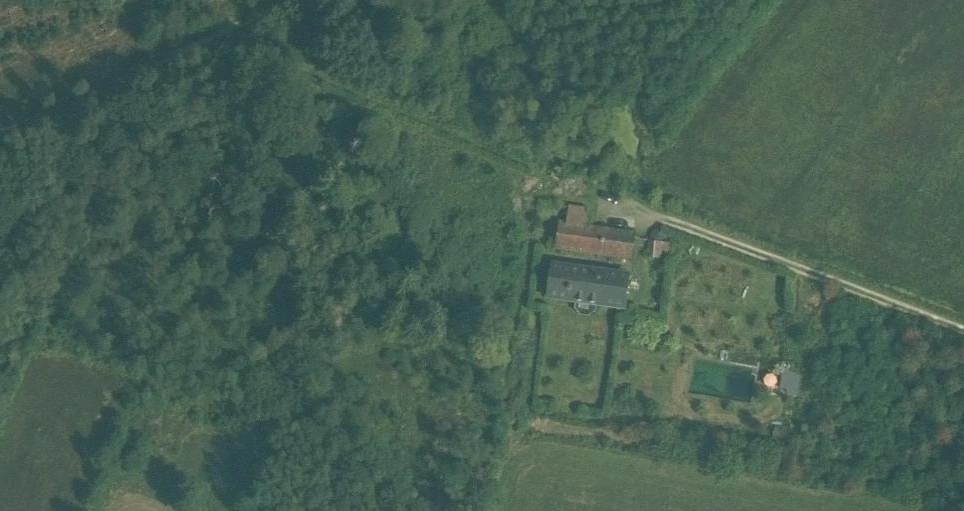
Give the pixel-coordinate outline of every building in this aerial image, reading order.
[(634,233),(586,225),(587,214),(569,211),(568,222),(559,221),(555,250),(630,261),(634,233)] [(656,228),(652,235),(661,241),(665,234),(656,228)] [(650,241),(649,257),(662,258),(664,242),(650,241)] [(547,299),(576,303),(597,306),(625,310),(630,275),(552,264),(547,299)] [(775,425),(772,441),(784,443),(787,427),(775,425)]
